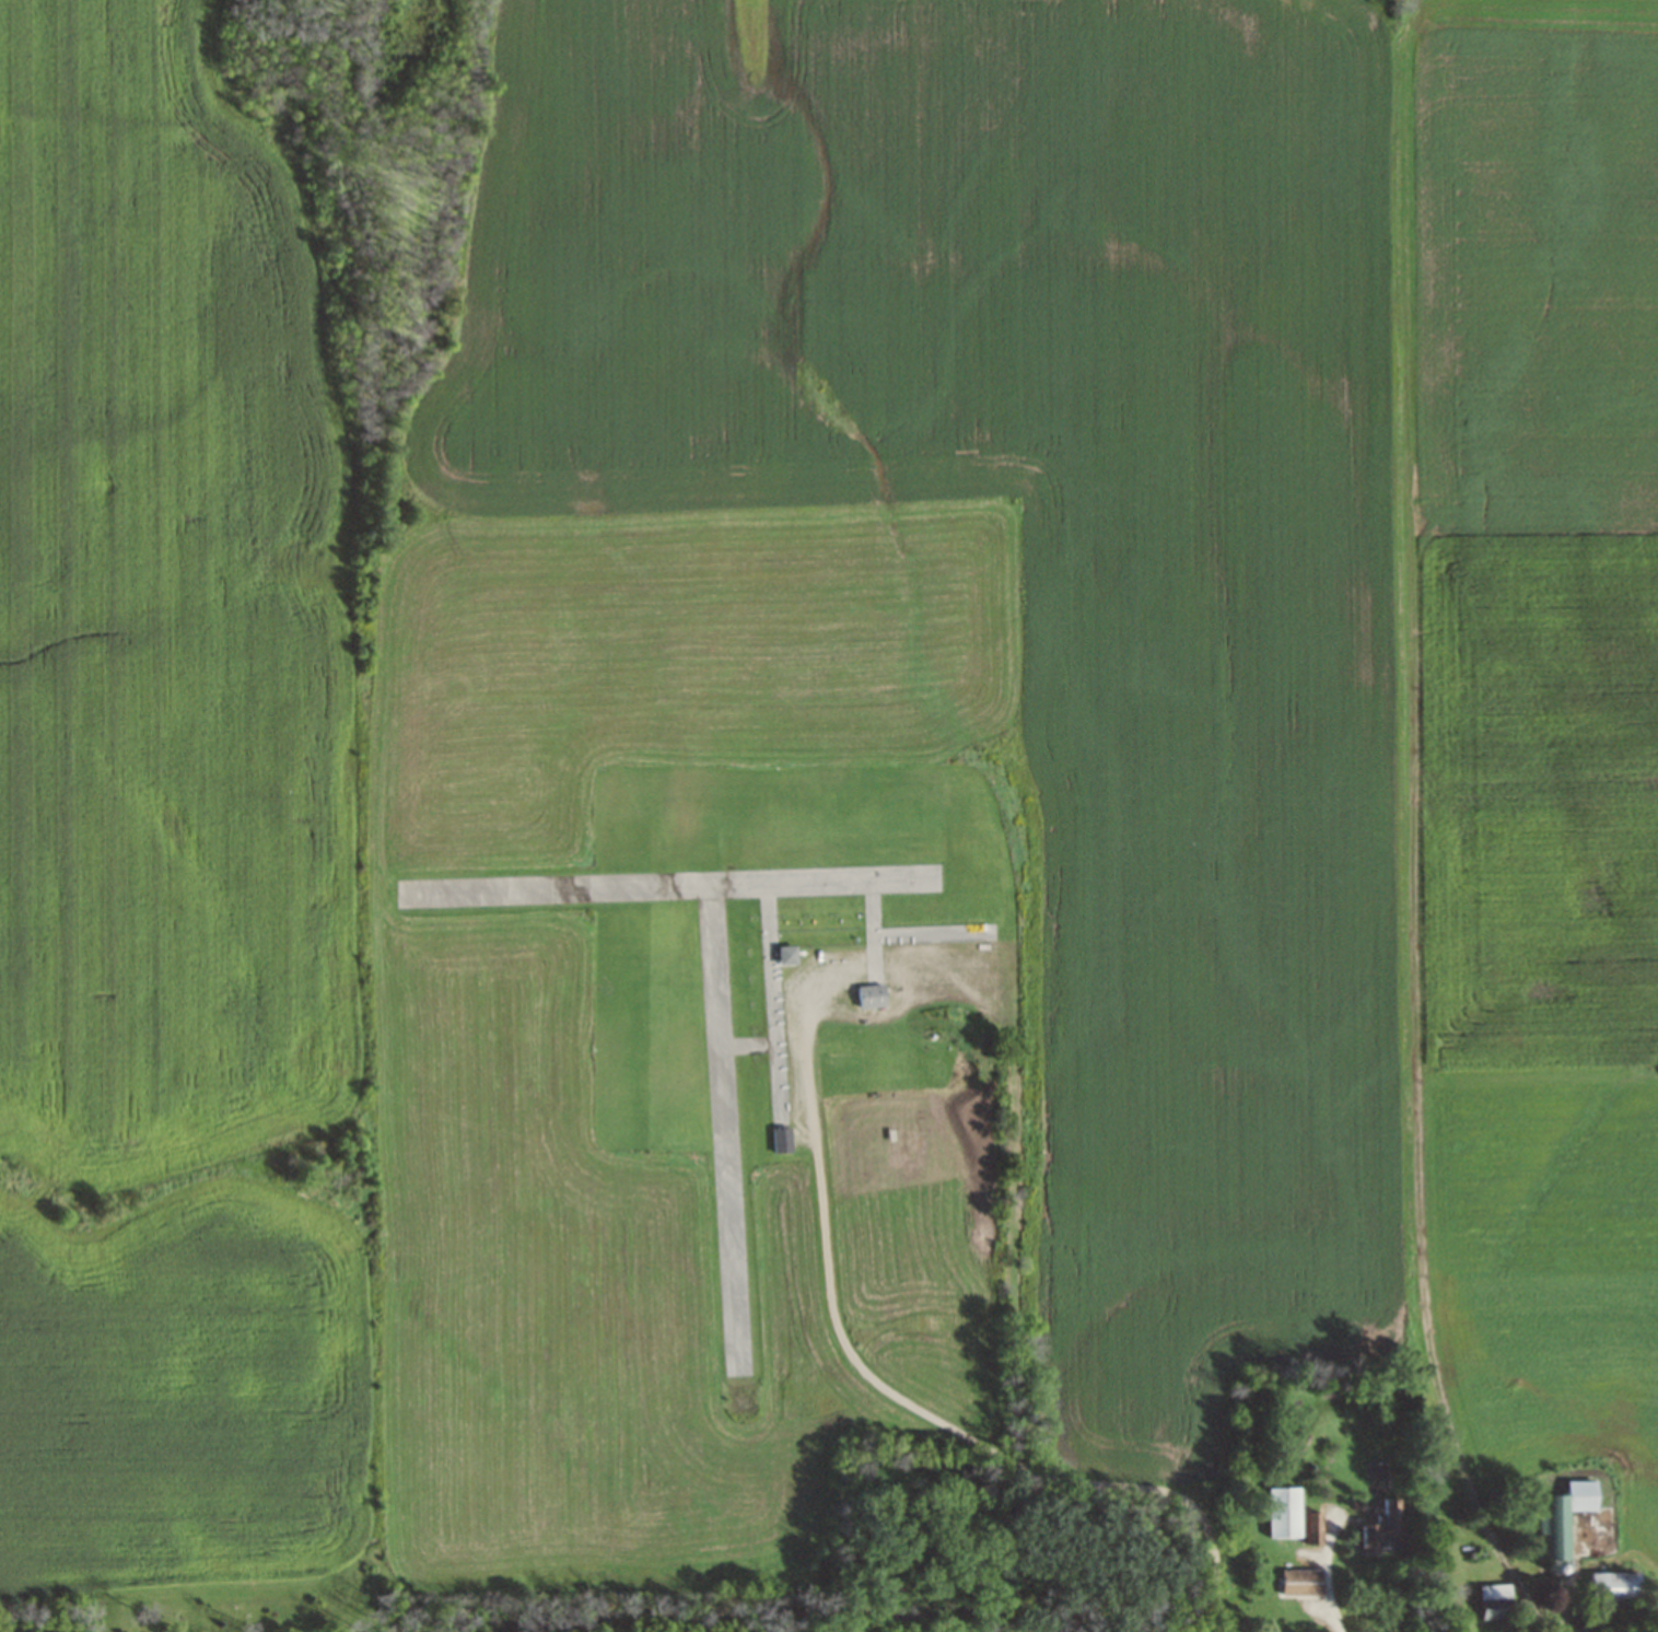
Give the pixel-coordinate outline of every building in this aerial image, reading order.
[(878,893),(940,891),(939,865),(787,868),(788,895),(863,893),(865,971),(881,971),(880,943),(995,941),(995,924),(879,926),(878,893)] [(797,964),(797,946),(779,946),(779,964),(797,964)] [(885,986),(858,986),(858,1007),(885,1007),(885,986)] [(773,1152),(790,1152),(790,1128),(773,1128),(773,1152)] [(750,1375),(749,1342),(725,1342),(725,1375),(750,1375)] [(1569,1495),(1540,1495),(1540,1560),(1571,1560),(1571,1510),(1598,1510),(1598,1480),(1569,1480),(1569,1495)] [(1268,1538),(1300,1538),(1300,1488),(1268,1488),(1268,1538)] [(1362,1548),(1399,1548),(1399,1499),(1383,1499),(1383,1525),(1362,1525),(1362,1548)] [(1322,1513),(1307,1513),(1307,1546),(1322,1546),(1322,1513)] [(1281,1595),(1321,1595),(1321,1569),(1281,1569),(1281,1595)] [(1592,1601),(1639,1601),(1639,1573),(1592,1573),(1592,1601)] [(1512,1618),(1511,1584),(1481,1585),(1481,1618),(1512,1618)]
